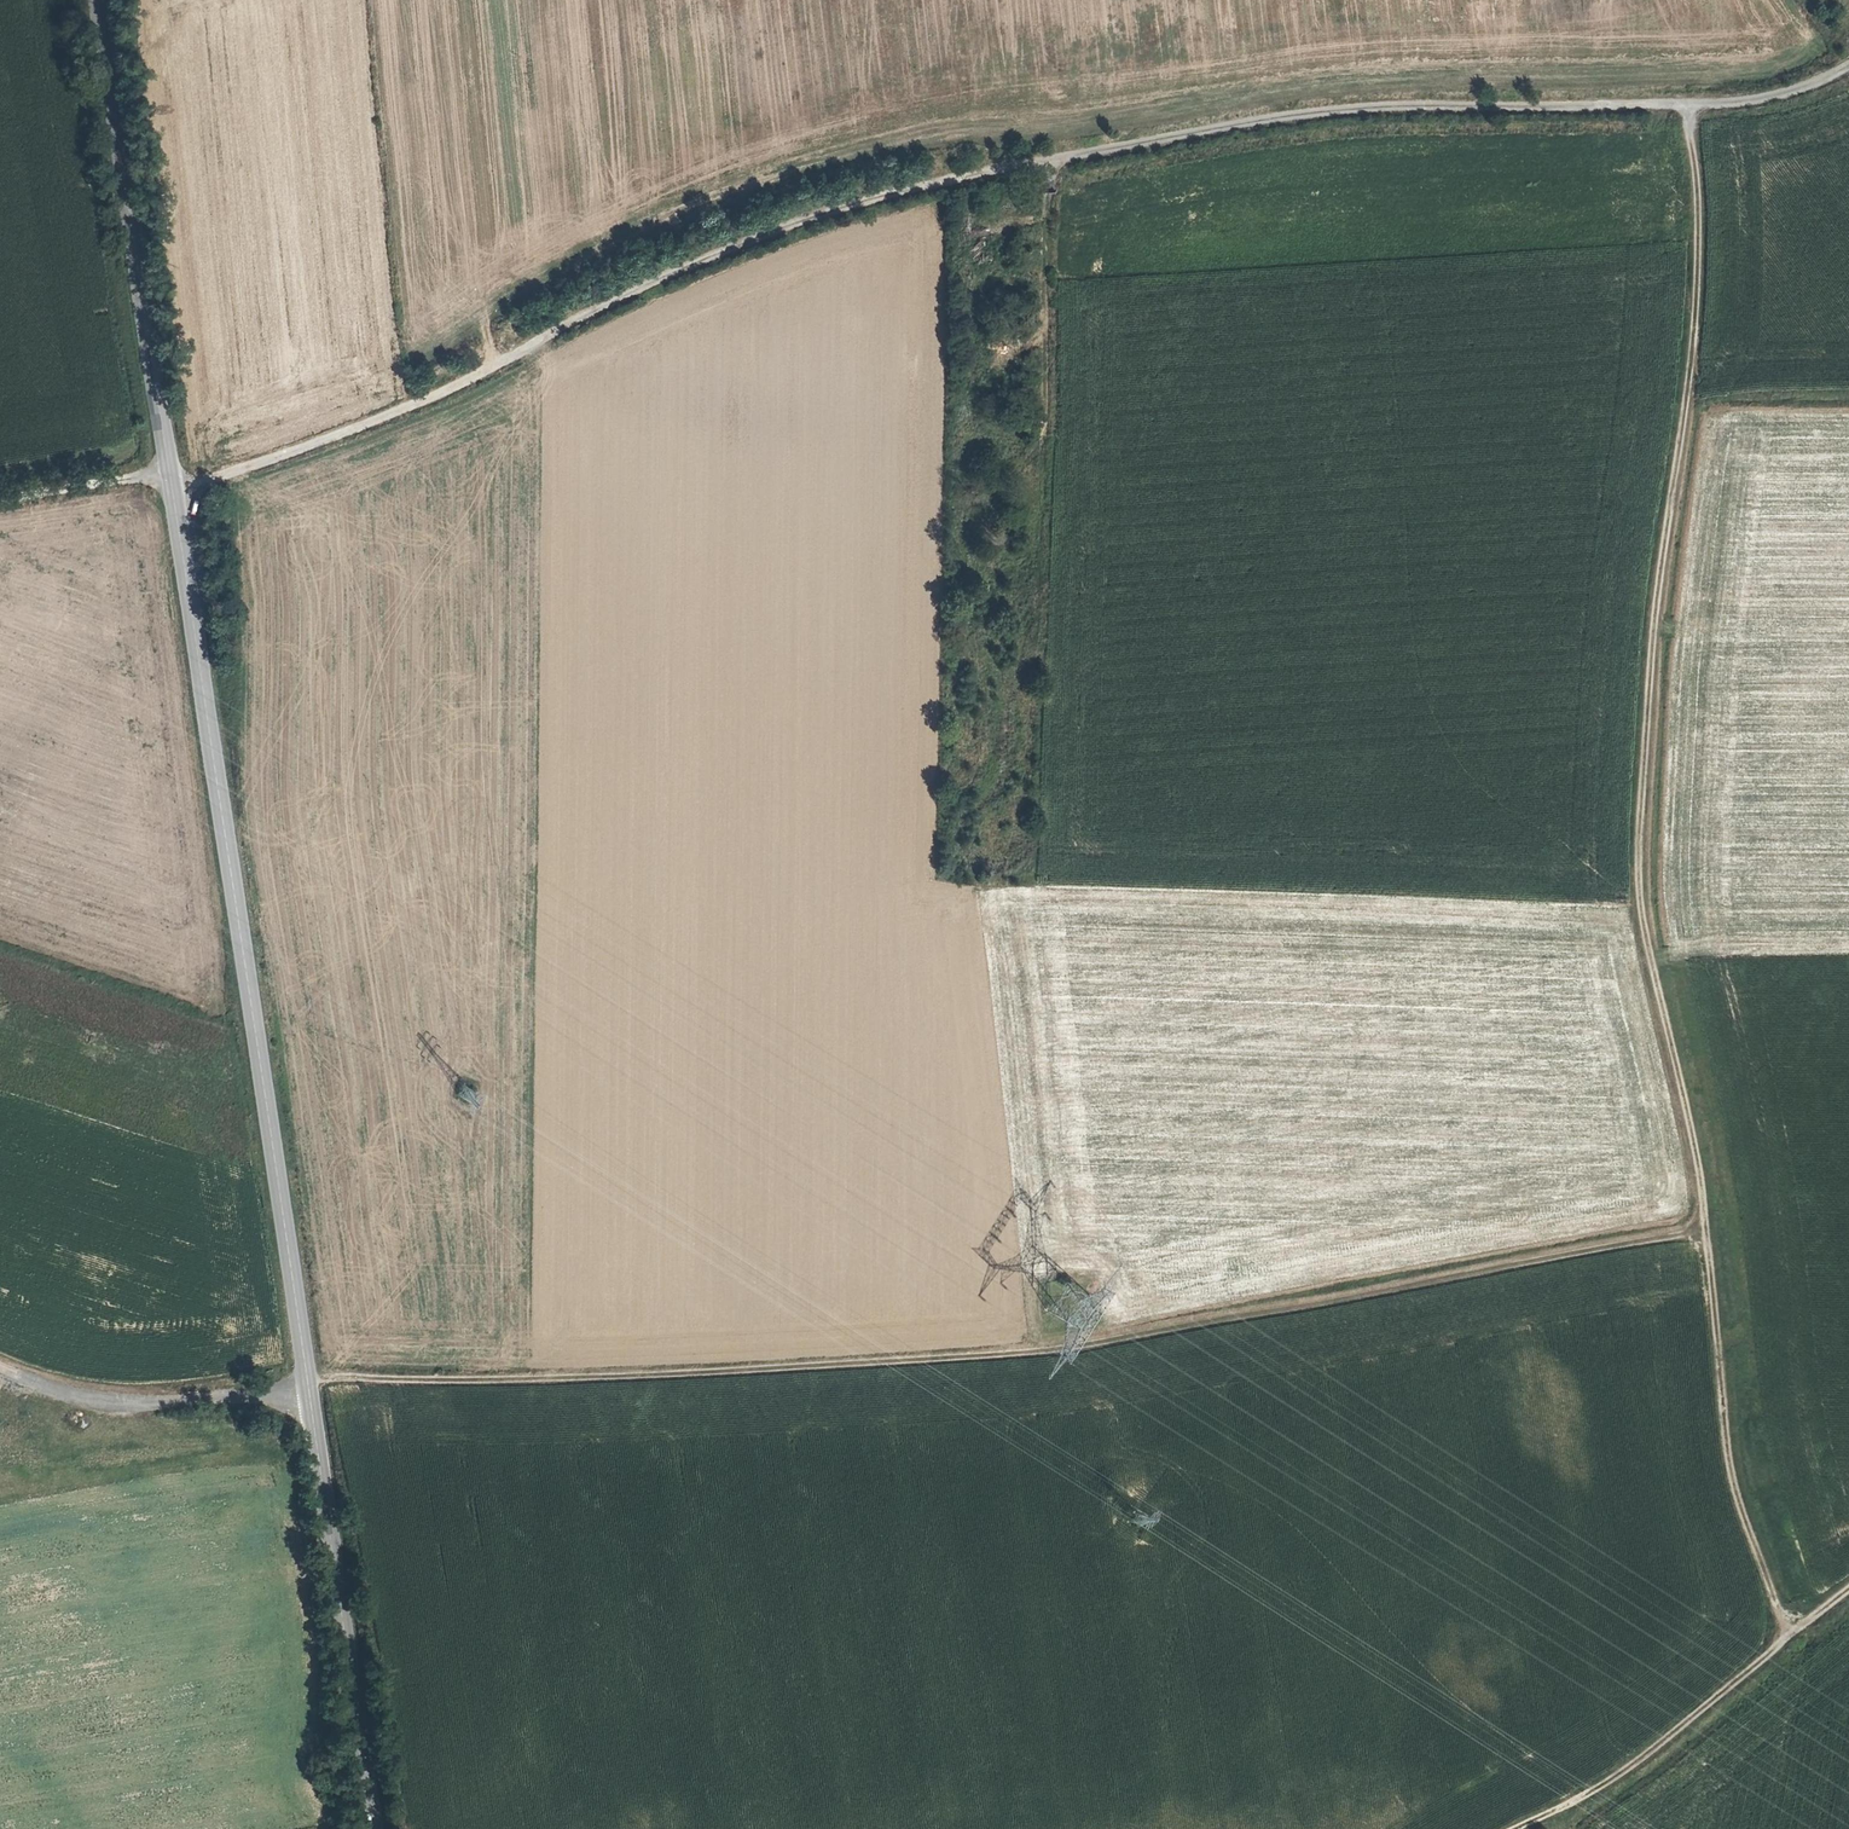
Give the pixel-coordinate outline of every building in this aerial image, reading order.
[(463,1084),(458,1096),(471,1102),(476,1090),(463,1084)] [(1141,1529),(1145,1520),(1134,1514),(1129,1523),(1141,1529)]
